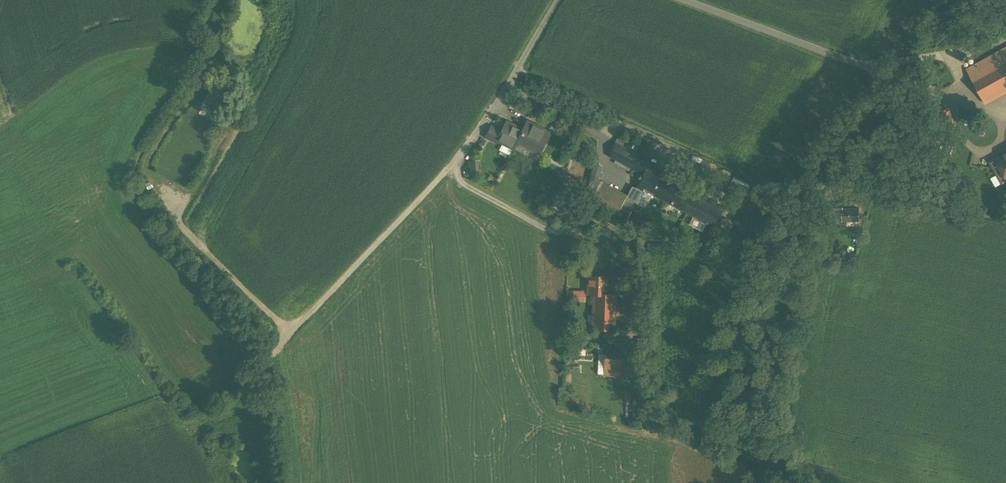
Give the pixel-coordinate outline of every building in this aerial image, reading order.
[(967,70),(986,103),(1005,92),(1005,48),(967,70)] [(506,121),(496,140),(513,149),(517,141),(539,152),(549,133),(527,121),(522,130),(506,121)] [(608,155),(643,174),(647,167),(649,163),(614,143),(608,155)] [(994,160),(1005,181),(1005,153),(994,160)] [(482,171),(482,159),(471,159),(472,171),(482,171)] [(596,160),(592,179),(598,181),(603,162),(596,160)] [(643,174),(636,187),(651,196),(652,194),(713,227),(723,208),(647,167),(643,174)] [(603,194),(598,204),(616,214),(621,204),(603,194)] [(842,205),(830,205),(830,225),(844,225),(844,222),(859,221),(858,209),(842,210),(842,205)] [(575,300),(587,300),(587,289),(575,289),(575,300)] [(594,293),(593,328),(613,328),(615,294),(594,293)] [(599,354),(598,374),(632,375),(633,349),(605,348),(605,354),(599,354)]
